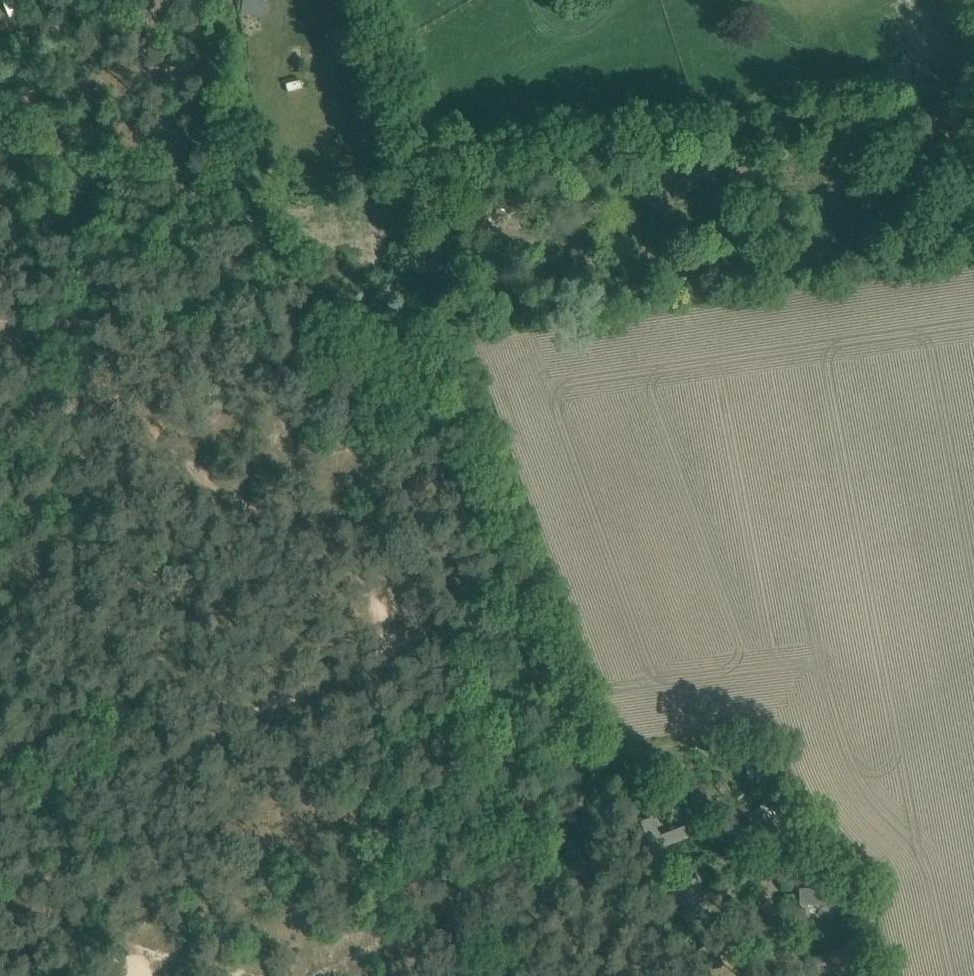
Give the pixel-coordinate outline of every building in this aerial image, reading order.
[(813,955),(818,972),(846,964),(841,947),(813,955)]
